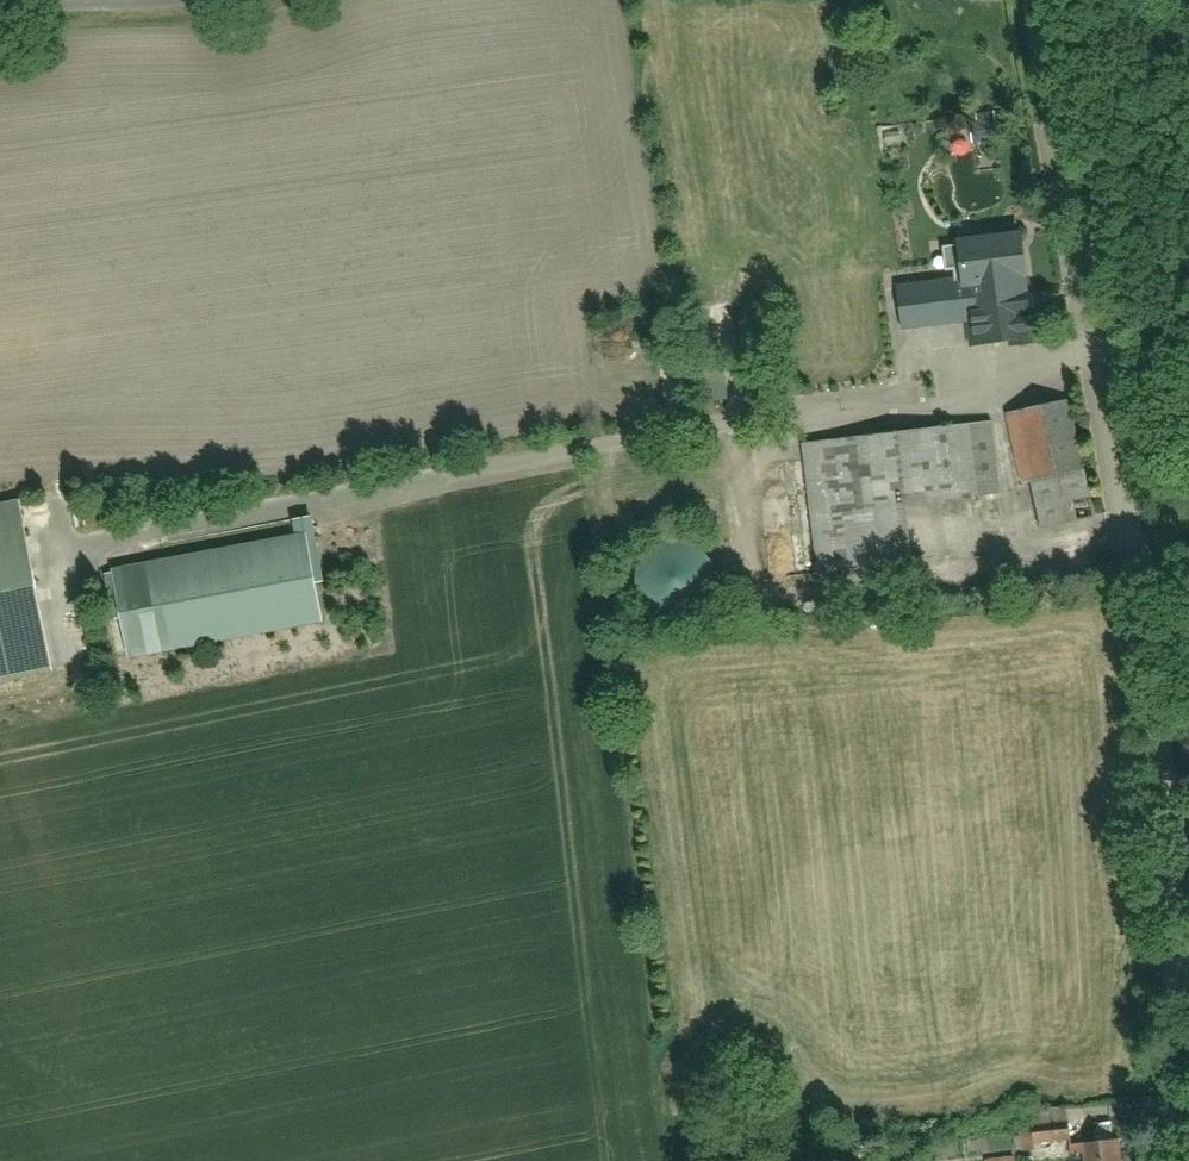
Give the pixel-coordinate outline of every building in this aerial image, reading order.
[(1025,279),(1019,279),(1013,231),(952,238),(957,281),(898,287),(903,328),(970,321),(972,344),(1032,338),(1025,279)] [(1007,418),(1019,484),(1030,482),(1038,532),(1091,523),(1081,461),(1071,463),(1062,408),(1007,418)] [(906,565),(902,507),(994,501),(990,434),(803,447),(812,572),(906,565)] [(49,675),(19,502),(0,505),(0,684),(49,675)] [(309,537),(109,572),(128,660),(328,627),(309,537)] [(636,597),(654,617),(675,622),(693,617),(707,603),(713,578),(702,555),(686,545),(665,543),(648,551),(635,570),(636,597)] [(1076,1144),(1076,1154),(1087,1152),(1087,1160),(1119,1160),(1116,1141),(1076,1144)]
